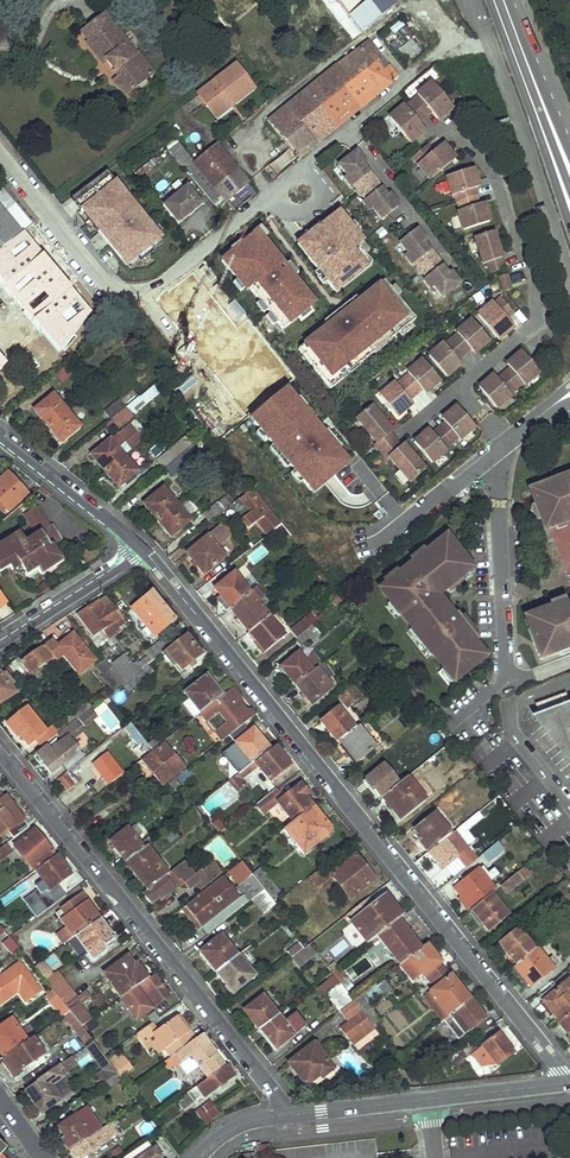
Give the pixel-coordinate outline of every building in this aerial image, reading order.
[(347,15),(357,6),(352,0),(335,0),(347,15)] [(357,6),(347,15),(361,33),(385,14),(373,0),(352,0),(357,6)] [(74,31),(122,96),(153,73),(105,8),(74,31)] [(284,31),(278,24),(274,27),(279,34),(284,31)] [(389,66),(369,42),(350,58),(349,57),(336,68),(350,84),(375,63),(383,72),(389,66)] [(412,43),(398,55),(406,63),(420,52),(412,43)] [(375,63),(350,84),(343,89),(359,108),(397,76),(389,66),(383,72),(375,63)] [(254,89),(236,65),(198,94),(212,112),(230,98),(234,104),(254,89)] [(350,84),(336,68),(318,84),(331,99),(337,94),(343,89),(350,84)] [(453,107),(432,82),(418,94),(419,96),(412,101),(425,117),(432,111),(436,116),(443,111),(445,114),(453,107)] [(331,99),(318,84),(287,108),(293,117),(300,125),(319,108),(331,99)] [(359,108),(343,89),(337,94),(352,113),(359,108)] [(335,127),(352,113),(337,94),(331,99),(319,108),(335,127)] [(230,98),(212,112),(218,119),(235,105),(234,104),(230,98)] [(404,105),(390,118),(411,143),(418,136),(416,133),(423,127),(418,122),(425,117),(412,101),(405,106),(404,105)] [(270,121),(277,131),(293,117),(287,108),(286,108),(270,121)] [(319,108),(300,125),(301,126),(306,133),(315,144),(335,127),(319,108)] [(443,111),(436,116),(438,119),(445,114),(443,111)] [(293,117),(277,131),(284,139),(301,126),(300,125),(293,117)] [(306,133),(301,126),(284,139),(290,146),(306,133)] [(425,131),(423,127),(416,133),(418,136),(425,131)] [(290,146),(299,157),(315,144),(306,133),(290,146)] [(428,145),(413,158),(431,179),(453,160),(447,154),(450,151),(444,143),(434,152),(428,145)] [(194,162),(216,189),(237,172),(215,145),(194,162)] [(365,162),(356,151),(338,164),(347,175),(344,178),(350,186),(354,184),(366,199),(362,202),(369,210),(372,208),(381,219),(398,205),(389,194),(387,196),(381,188),(383,187),(370,170),(368,172),(362,164),(365,162)] [(456,158),(450,151),(447,154),(453,160),(456,158)] [(159,156),(138,172),(141,176),(142,178),(163,161),(159,156)] [(216,189),(194,162),(185,170),(218,210),(227,203),(216,189)] [(474,168),(448,177),(454,195),(456,194),(458,202),(478,196),(475,188),(473,182),(478,180),(474,168)] [(107,170),(73,196),(83,208),(80,210),(125,266),(127,265),(159,239),(161,238),(107,170)] [(248,185),(237,172),(216,189),(227,203),(233,197),(248,185)] [(186,186),(162,206),(178,225),(202,204),(186,186)] [(73,196),(71,198),(80,210),(83,208),(73,196)] [(459,211),(465,229),(491,221),(487,208),(483,210),(481,204),(478,196),(458,202),(461,210),(459,211)] [(240,207),(233,197),(227,203),(234,211),(240,207)] [(307,236),(297,243),(335,292),(366,267),(352,250),(362,241),(339,212),(318,229),(317,229),(320,234),(311,242),(307,236)] [(260,226),(252,233),(253,235),(257,232),(263,239),(267,235),(260,226)] [(317,228),(307,236),(311,242),(320,234),(317,229),(318,229),(317,228)] [(426,240),(417,229),(400,243),(408,254),(405,256),(411,265),(415,262),(427,278),(424,280),(430,289),(434,286),(442,297),(459,284),(451,272),(448,274),(442,267),(444,265),(431,249),(429,250),(423,243),(426,240)] [(221,260),(245,290),(255,282),(288,324),(314,303),(293,277),(284,266),(263,239),(257,232),(253,235),(241,244),(242,245),(233,253),(232,252),(221,260)] [(495,232),(477,237),(485,263),(488,262),(492,272),(506,268),(504,261),(502,262),(500,258),(503,257),(495,232)] [(0,252),(0,281),(13,296),(25,311),(41,330),(59,351),(77,330),(74,327),(79,321),(82,324),(91,313),(24,233),(0,252)] [(127,265),(130,269),(162,243),(159,239),(127,265)] [(239,241),(230,249),(232,252),(233,253),(242,245),(241,244),(239,241)] [(298,274),(289,263),(284,266),(293,277),(298,274)] [(509,275),(501,277),(505,291),(513,288),(509,275)] [(10,298),(13,296),(0,281),(0,287),(10,298)] [(377,284),(304,344),(331,377),(404,317),(377,284)] [(222,347),(243,328),(210,290),(171,324),(189,345),(207,330),(222,347)] [(516,313),(503,297),(495,303),(494,302),(480,315),(498,336),(505,331),(507,334),(515,327),(508,319),(516,313)] [(25,311),(22,313),(38,332),(41,330),(25,311)] [(490,340),(473,319),(459,331),(460,333),(453,339),(466,354),(473,349),(478,345),(481,348),(490,340)] [(505,331),(498,336),(500,339),(507,334),(505,331)] [(445,342),(431,354),(448,375),(458,367),(455,364),(459,360),(466,354),(453,339),(447,344),(445,342)] [(540,373),(523,352),(513,360),(516,364),(511,367),(504,373),(517,389),(524,383),(525,385),(540,373)] [(441,380),(424,359),(409,371),(410,372),(404,378),(417,394),(423,388),(428,384),(431,388),(441,380)] [(76,371),(69,364),(55,374),(62,382),(76,371)] [(490,379),(480,387),(497,408),(512,396),(511,394),(517,389),(504,373),(498,378),(493,382),(490,379)] [(396,382),(381,394),(398,415),(408,407),(405,403),(410,399),(417,394),(404,378),(397,384),(396,382)] [(285,388),(251,417),(261,429),(270,439),(274,444),(291,465),(296,470),(304,480),(314,491),(348,463),(338,451),(323,433),(313,421),(296,401),(285,388)] [(140,397),(134,389),(121,401),(120,399),(106,411),(113,419),(140,397)] [(66,412),(52,395),(34,410),(48,427),(66,412)] [(146,404),(140,397),(113,419),(120,427),(133,416),(132,416),(146,404)] [(313,421),(317,417),(300,397),(296,401),(313,421)] [(240,417),(251,406),(243,398),(232,409),(240,417)] [(372,404),(358,416),(378,441),(375,443),(381,451),(397,438),(391,431),(388,427),(390,426),(372,404)] [(475,426),(457,405),(447,413),(450,417),(445,421),(439,426),(452,442),(458,437),(460,438),(475,426)] [(79,427),(66,412),(48,427),(61,442),(79,427)] [(111,442),(110,441),(92,456),(105,472),(124,457),(143,441),(131,426),(111,442)] [(424,432),(415,440),(432,461),(446,449),(445,448),(452,442),(439,426),(432,432),(427,436),(424,432)] [(261,429),(256,433),(265,443),(270,439),(261,429)] [(343,447),(327,430),(323,433),(338,451),(343,447)] [(389,455),(410,480),(425,468),(407,445),(404,448),(402,444),(397,438),(381,451),(387,457),(389,455)] [(269,449),(286,469),(291,465),(274,444),(269,449)] [(179,458),(172,449),(159,461),(165,469),(179,458)] [(136,473),(124,457),(105,472),(118,488),(136,473)] [(185,465),(179,458),(165,469),(172,477),(185,465)] [(371,490),(379,483),(364,465),(356,472),(371,490)] [(291,474),(299,484),(304,480),(296,470),(291,474)] [(8,473),(0,481),(0,503),(8,512),(27,495),(8,473)] [(531,490),(546,529),(569,520),(569,475),(531,490)] [(283,524),(253,489),(239,500),(250,513),(242,519),(249,529),(257,523),(268,536),(283,524)] [(176,506),(163,490),(145,505),(157,520),(176,506)] [(232,506),(225,498),(204,515),(211,523),(221,515),(232,506)] [(37,505),(23,514),(36,534),(50,525),(37,505)] [(189,521),(176,506),(157,520),(170,537),(189,521)] [(234,532),(226,522),(221,526),(229,536),(234,532)] [(0,543),(0,551),(9,566),(17,561),(24,572),(35,565),(38,569),(47,563),(51,568),(60,563),(50,547),(61,539),(52,524),(50,525),(36,534),(27,539),(23,534),(18,532),(15,534),(14,537),(15,540),(11,543),(7,538),(0,543)] [(229,536),(221,526),(187,553),(203,574),(224,558),(216,547),(229,536)] [(410,628),(433,656),(434,655),(444,667),(442,668),(454,682),(484,658),(473,645),(478,641),(457,614),(452,618),(440,604),(437,607),(427,594),(433,590),(438,596),(473,568),(449,538),(436,549),(433,546),(393,578),(395,580),(383,590),(391,600),(389,602),(401,616),(402,614),(412,627),(410,628)] [(259,550),(248,555),(252,563),(263,557),(259,550)] [(9,566),(0,551),(0,572),(9,566)] [(250,593),(234,573),(214,589),(230,609),(250,593)] [(174,620),(152,592),(132,608),(144,623),(140,625),(143,628),(146,626),(152,633),(154,636),(174,620)] [(268,617),(250,593),(230,609),(248,633),(250,632),(268,617)] [(121,617),(113,604),(104,610),(98,602),(77,615),(93,635),(113,623),(121,617)] [(569,609),(567,602),(532,616),(535,626),(529,628),(541,659),(569,648),(569,609)] [(296,635),(313,623),(307,615),(290,627),(296,635)] [(125,622),(121,617),(113,623),(116,628),(125,622)] [(284,637),(268,617),(250,632),(255,639),(265,651),(284,637)] [(152,633),(146,626),(143,628),(141,630),(147,637),(152,633)] [(316,638),(309,628),(297,638),(303,646),(312,640),(313,641),(316,638)] [(201,655),(185,633),(168,646),(164,649),(182,671),(201,655)] [(57,647),(51,640),(44,645),(45,646),(57,661),(64,656),(79,675),(96,661),(74,634),(57,647)] [(162,638),(150,648),(156,656),(160,653),(164,649),(168,646),(162,638)] [(265,651),(255,639),(252,641),(262,654),(265,651)] [(376,649),(371,642),(368,644),(373,651),(376,649)] [(57,661),(45,646),(22,662),(32,676),(53,662),(55,665),(58,663),(57,661)] [(150,648),(148,647),(143,651),(147,656),(132,667),(127,661),(115,670),(125,682),(135,674),(157,657),(156,656),(150,648)] [(167,663),(160,653),(156,656),(157,657),(135,674),(141,682),(156,670),(157,671),(167,663)] [(299,654),(281,667),(295,685),(316,668),(319,666),(310,655),(304,660),(299,654)] [(16,660),(9,666),(22,684),(30,679),(16,660)] [(119,676),(107,661),(98,668),(104,675),(102,676),(108,684),(109,683),(111,687),(115,684),(112,681),(119,676)] [(332,688),(316,668),(295,685),(311,705),(332,688)] [(218,685),(209,673),(184,693),(200,713),(225,693),(218,685)] [(0,674),(0,703),(15,693),(9,687),(13,684),(11,680),(6,683),(0,674)] [(235,686),(228,678),(218,685),(225,693),(235,686)] [(225,693),(200,713),(222,742),(229,736),(243,724),(252,718),(244,708),(242,710),(241,707),(241,702),(238,698),(242,695),(235,686),(225,693)] [(351,686),(338,697),(346,706),(359,696),(351,686)] [(46,732),(26,708),(9,722),(28,746),(35,741),(40,747),(58,733),(54,726),(46,732)] [(97,715),(92,708),(79,718),(85,725),(97,715)] [(355,729),(338,709),(324,720),(320,723),(329,732),(337,744),(355,729)] [(546,721),(569,751),(569,712),(546,721)] [(62,718),(52,725),(54,726),(58,733),(59,734),(68,726),(62,718)] [(82,731),(75,721),(68,726),(59,734),(58,734),(64,741),(50,751),(48,748),(38,755),(45,764),(43,765),(50,774),(78,751),(70,741),(82,731)] [(546,721),(542,722),(569,758),(569,751),(546,721)] [(148,746),(130,723),(124,728),(142,750),(137,754),(142,759),(152,751),(148,746)] [(249,731),(243,724),(229,736),(244,753),(235,760),(244,769),(251,764),(252,763),(252,762),(269,748),(253,728),(249,731)] [(376,746),(359,726),(355,729),(337,744),(347,755),(350,752),(357,761),(376,746)] [(148,746),(152,751),(163,743),(158,737),(148,746)] [(392,744),(387,739),(382,743),(387,749),(392,744)] [(164,745),(153,753),(174,777),(184,769),(164,745)] [(289,763),(276,748),(256,764),(257,766),(269,780),(289,763)] [(153,753),(152,751),(142,759),(163,785),(174,777),(153,753)] [(107,753),(93,764),(109,784),(123,774),(107,753)] [(396,775),(386,763),(366,779),(381,798),(382,797),(398,784),(393,777),(396,775)] [(253,767),(251,764),(244,769),(242,770),(246,775),(257,766),(256,764),(253,767)] [(192,777),(186,769),(175,778),(181,785),(192,777)] [(246,775),(242,770),(234,777),(236,779),(231,784),(237,791),(250,781),(246,775)] [(181,785),(175,778),(168,784),(176,794),(183,788),(181,785)] [(424,799),(406,778),(398,784),(382,797),(399,819),(424,799)] [(76,785),(71,779),(63,785),(68,791),(76,785)] [(291,792),(284,783),(277,789),(284,798),(291,792)] [(284,798),(277,789),(257,804),(264,814),(278,803),(293,822),(313,807),(304,797),(308,793),(301,784),(291,792),(284,798)] [(7,796),(4,798),(0,801),(0,838),(8,832),(13,839),(29,827),(7,796)] [(328,827),(313,807),(293,822),(284,829),(303,854),(325,836),(328,833),(329,830),(328,827)] [(448,831),(434,815),(414,831),(422,841),(420,843),(428,853),(444,841),(459,829),(456,825),(448,831)] [(143,848),(127,829),(110,842),(126,862),(143,848)] [(53,853),(35,831),(15,848),(32,870),(53,853)] [(448,846),(444,841),(428,853),(438,865),(440,864),(444,868),(457,858),(456,856),(466,848),(458,839),(448,846)] [(6,844),(0,848),(0,861),(12,852),(6,844)] [(169,874),(146,845),(143,848),(126,862),(148,890),(169,874)] [(501,852),(495,845),(480,857),(485,864),(501,852)] [(71,875),(56,856),(35,871),(42,881),(38,885),(40,888),(43,886),(49,892),(71,875)] [(374,879),(356,856),(331,875),(350,899),(374,879)] [(221,874),(212,862),(190,879),(199,891),(221,874)] [(251,875),(242,862),(234,868),(245,880),(237,886),(249,902),(252,900),(264,890),(251,875)] [(186,874),(180,865),(169,874),(148,890),(143,894),(151,904),(171,888),(168,885),(177,878),(178,879),(186,874)] [(272,884),(260,868),(251,875),(264,890),(272,884)] [(528,873),(524,868),(499,887),(506,895),(533,874),(531,871),(528,873)] [(320,870),(310,878),(317,887),(327,879),(320,870)] [(495,890),(478,870),(454,890),(471,910),(491,894),(495,890)] [(239,897),(223,876),(185,906),(201,927),(239,897)] [(566,879),(554,888),(560,896),(569,888),(569,885),(566,879)] [(275,904),(264,890),(252,900),(263,914),(275,905),(275,904)] [(507,915),(491,894),(471,910),(479,920),(481,919),(485,924),(483,926),(488,931),(507,915)] [(100,919),(82,895),(57,914),(66,927),(57,934),(65,944),(75,936),(100,919)] [(395,910),(384,896),(351,923),(368,944),(377,937),(398,920),(391,912),(395,910)] [(115,939),(100,919),(75,936),(93,961),(108,951),(105,947),(115,939)] [(404,928),(398,920),(377,937),(399,965),(400,964),(420,948),(415,942),(413,939),(410,939),(408,940),(403,934),(404,931),(404,928)] [(534,951),(517,930),(499,945),(510,958),(506,961),(512,968),(534,951)] [(238,956),(221,934),(199,951),(216,973),(238,956)] [(16,945),(10,937),(3,943),(13,955),(20,949),(16,945)] [(335,957),(349,947),(343,937),(328,947),(335,957)] [(34,953),(23,939),(16,945),(20,949),(27,959),(34,953)] [(304,949),(299,943),(286,953),(291,959),(304,949)] [(436,956),(426,944),(420,948),(400,964),(414,981),(422,975),(423,976),(435,966),(430,961),(436,956)] [(315,954),(309,945),(304,949),(291,959),(298,967),(315,954)] [(553,970),(536,949),(534,951),(512,968),(529,989),(553,970)] [(255,975),(239,954),(238,956),(216,973),(232,993),(255,975)] [(352,980),(373,966),(366,956),(345,970),(352,980)] [(440,962),(436,956),(430,961),(435,966),(440,962)] [(136,970),(127,957),(104,974),(120,998),(148,978),(140,968),(136,970)] [(17,960),(0,972),(0,1002),(18,989),(27,1000),(40,991),(17,960)] [(435,966),(423,976),(430,985),(448,971),(440,962),(435,966)] [(41,969),(37,971),(56,994),(69,1011),(81,1026),(91,1019),(79,1002),(77,1003),(74,1000),(79,997),(58,971),(51,976),(46,969),(42,971),(41,969)] [(344,978),(337,969),(331,973),(338,983),(344,978)] [(448,971),(430,985),(433,989),(450,975),(448,971)] [(470,1000),(450,975),(433,989),(429,992),(449,1017),(470,1000)] [(169,997),(154,976),(121,999),(126,1005),(141,995),(151,1009),(169,997)] [(391,990),(385,981),(379,986),(385,994),(391,990)] [(568,981),(540,1004),(557,1023),(560,1021),(569,1013),(569,983),(568,981)] [(353,1001),(338,983),(325,994),(340,1011),(353,1001)] [(429,992),(423,997),(443,1021),(444,1020),(449,1017),(429,992)] [(69,1011),(56,994),(49,1000),(62,1016),(63,1015),(69,1011)] [(256,1001),(251,1005),(254,1009),(247,1015),(259,1030),(277,1015),(263,997),(261,997),(260,996),(255,1000),(256,1001)] [(375,1015),(360,996),(353,1001),(367,1019),(368,1021),(375,1015)] [(459,1039),(485,1019),(470,1000),(449,1017),(444,1020),(459,1039)] [(366,1020),(367,1019),(353,1001),(340,1011),(349,1022),(341,1028),(352,1044),(373,1029),(366,1020)] [(243,1011),(247,1015),(254,1009),(251,1005),(243,1011)] [(81,1026),(69,1011),(63,1015),(86,1046),(93,1041),(81,1026)] [(284,1021),(278,1014),(277,1015),(259,1030),(275,1050),(294,1035),(294,1034),(305,1025),(295,1012),(284,1021)] [(560,1021),(569,1033),(566,1035),(569,1039),(569,1013),(560,1021)] [(196,1039),(178,1015),(153,1033),(164,1050),(170,1058),(173,1056),(196,1039)] [(12,1019),(0,1027),(0,1051),(4,1056),(27,1041),(12,1019)] [(164,1050),(153,1033),(146,1038),(157,1054),(164,1050)] [(513,1054),(498,1034),(482,1047),(497,1066),(513,1054)] [(225,1065),(202,1035),(196,1039),(173,1056),(179,1063),(192,1054),(209,1077),(225,1065)] [(44,1054),(33,1036),(27,1041),(4,1056),(3,1057),(15,1074),(44,1054)] [(105,1056),(93,1041),(86,1046),(104,1069),(97,1074),(103,1083),(118,1073),(114,1068),(105,1056)] [(477,1050),(472,1042),(462,1051),(467,1058),(477,1050)] [(333,1068),(313,1043),(288,1064),(305,1085),(319,1075),(321,1077),(333,1068)] [(467,1058),(462,1051),(448,1061),(454,1069),(467,1058)] [(76,1065),(72,1057),(36,1081),(36,1083),(26,1090),(42,1113),(62,1099),(51,1085),(63,1077),(61,1075),(76,1065)] [(125,1060),(114,1068),(118,1073),(120,1076),(131,1068),(125,1060)] [(234,1076),(226,1064),(225,1065),(209,1077),(187,1092),(195,1103),(234,1076)] [(118,1073),(103,1083),(106,1089),(122,1079),(120,1076),(118,1073)] [(167,1083),(155,1091),(162,1101),(174,1092),(167,1083)] [(220,1115),(211,1101),(197,1111),(206,1125),(220,1115)] [(88,1132),(76,1115),(58,1126),(67,1139),(63,1141),(70,1150),(90,1136),(88,1132)] [(141,1133),(152,1133),(152,1123),(142,1122),(141,1133)] [(109,1123),(101,1128),(90,1136),(70,1150),(75,1157),(82,1157),(109,1140),(108,1139),(116,1134),(109,1123)] [(101,1128),(99,1124),(88,1132),(90,1136),(101,1128)] [(147,1142),(124,1157),(161,1157),(162,1157),(155,1148),(152,1149),(147,1142)] [(261,1146),(262,1157),(272,1157),(271,1145),(261,1146)]
